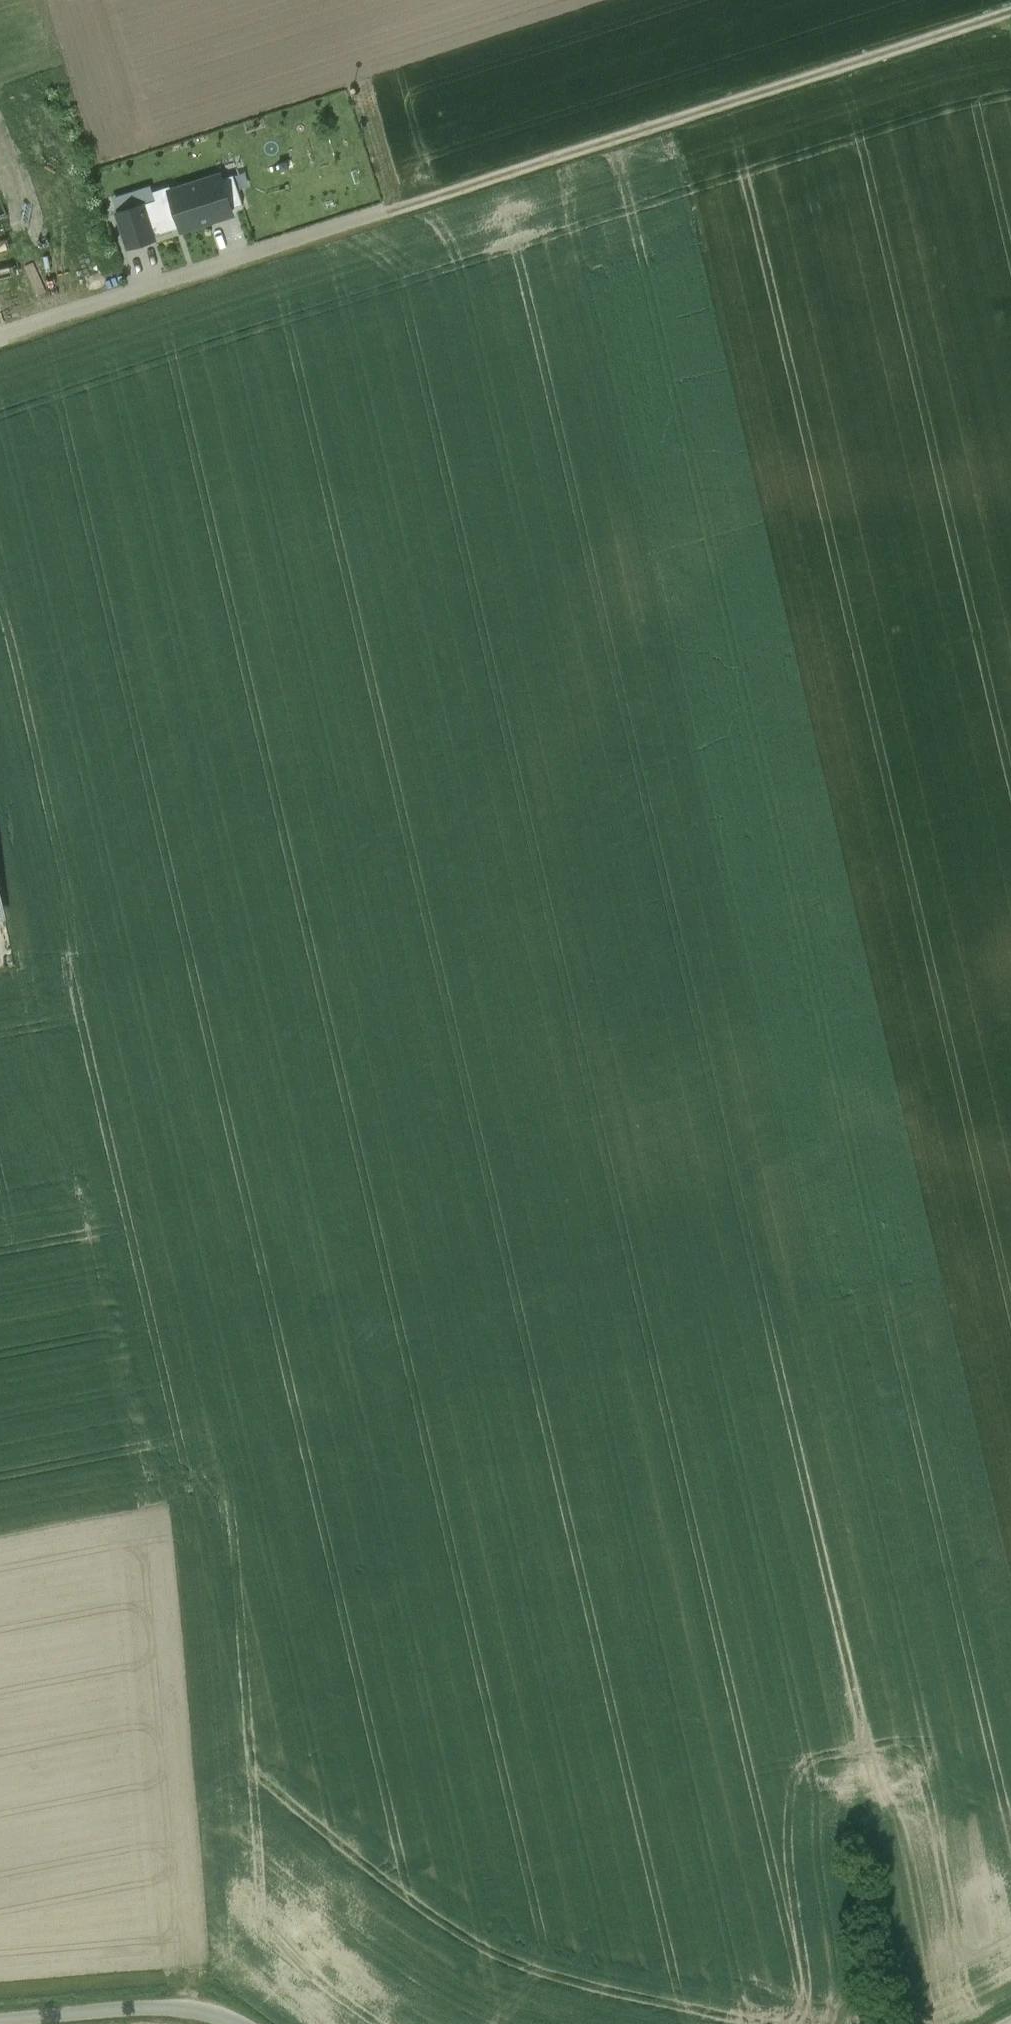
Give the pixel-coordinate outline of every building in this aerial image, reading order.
[(234,175),(221,179),(231,209),(244,205),(234,175)] [(172,191),(170,192),(181,227),(182,230),(232,214),(231,209),(221,179),(220,176),(172,191)] [(170,192),(172,191),(170,186),(153,192),(156,200),(144,204),(154,236),(181,227),(170,192)] [(154,236),(144,204),(117,213),(128,247),(155,239),(154,236)]
